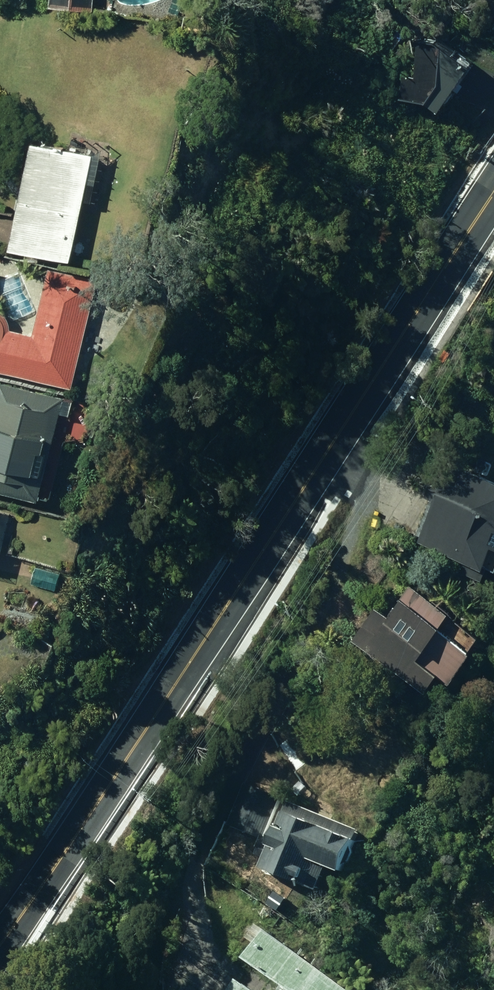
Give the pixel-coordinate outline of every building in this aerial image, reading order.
[(90,9),(91,0),(46,0),(46,5),(90,9)] [(481,11),(489,0),(465,0),(481,11)] [(415,97),(429,108),(461,61),(430,39),(405,39),(404,73),(395,73),(394,96),(415,97)] [(23,244),(81,256),(102,150),(44,138),(23,244)] [(78,385),(98,279),(52,268),(37,331),(0,322),(0,366),(78,385)] [(53,494),(73,391),(6,378),(4,387),(0,386),(0,484),(53,494)] [(482,557),(493,530),(493,474),(438,452),(408,529),(454,547),(449,559),(471,568),(475,555),(482,557)] [(10,505),(0,502),(0,551),(10,505)] [(45,580),(73,587),(78,572),(50,564),(45,580)] [(340,630),(409,678),(421,659),(434,668),(455,635),(423,613),(433,599),(398,574),(389,587),(376,579),(340,630)] [(253,863),(310,886),(318,863),(334,868),(350,825),(283,797),(272,826),(264,822),(275,794),(242,780),(224,822),(255,834),(251,843),(259,846),(253,863)] [(251,892),(274,908),(282,895),(259,880),(251,892)] [(344,985),(256,925),(235,955),(281,987),(279,989),(340,989),(344,985)] [(231,976),(221,989),(252,989),(231,976)]
